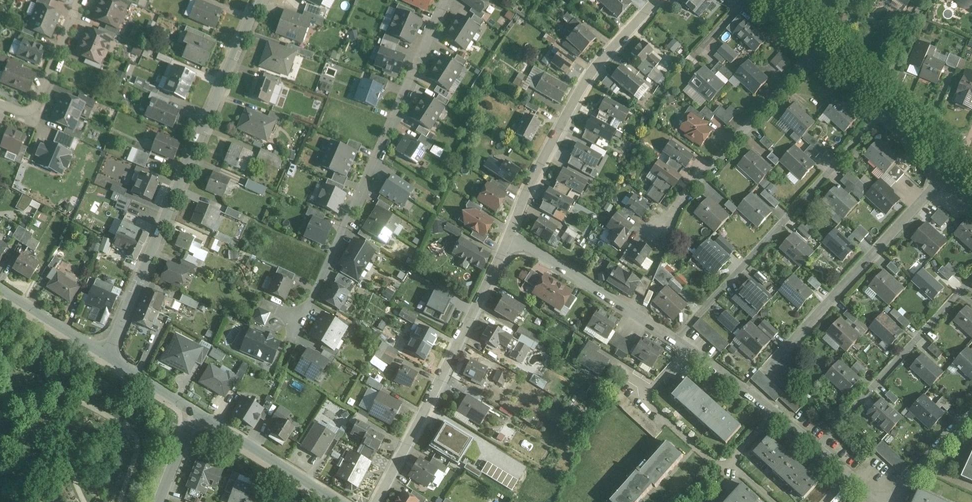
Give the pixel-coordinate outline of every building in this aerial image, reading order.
[(41,0),(38,0),(36,5),(37,6),(38,5),(48,9),(50,4),(41,0)] [(109,0),(101,0),(99,5),(96,5),(96,7),(123,19),(125,14),(123,14),(126,8),(126,7),(116,3),(109,0)] [(124,0),(117,0),(116,3),(126,7),(126,8),(130,10),(132,4),(124,0)] [(223,11),(197,0),(190,18),(215,29),(223,11)] [(409,3),(426,11),(431,0),(408,0),(409,3)] [(487,0),(463,0),(473,7),(481,13),(482,11),(485,10),(488,6),(488,3),(489,1),(487,0)] [(628,0),(597,0),(617,19),(631,3),(628,0)] [(680,1),(694,13),(699,17),(710,5),(704,0),(705,0),(681,0),(680,1)] [(959,2),(961,7),(966,9),(971,7),(971,3),(971,0),(960,0),(959,2)] [(327,12),(307,4),(304,12),(324,19),(327,12)] [(48,9),(38,5),(37,6),(33,17),(55,26),(60,14),(48,9)] [(415,12),(398,5),(396,11),(397,12),(397,11),(412,18),(415,12)] [(123,19),(96,7),(95,9),(96,11),(93,19),(107,25),(117,29),(119,23),(121,24),(123,19)] [(481,13),(473,7),(470,12),(474,15),(474,16),(481,20),(485,15),(481,13)] [(302,18),(284,11),(276,34),(302,43),(310,22),(311,21),(302,18)] [(412,18),(397,11),(397,12),(392,23),(416,33),(421,22),(412,18)] [(324,19),(304,12),(302,18),(311,21),(310,22),(314,23),(315,26),(321,28),(324,19)] [(478,28),(459,16),(452,27),(471,39),(478,28)] [(481,20),(474,16),(470,21),(481,27),(484,22),(481,20)] [(55,26),(33,17),(28,29),(38,33),(50,38),(55,26)] [(595,39),(574,19),(565,29),(571,35),(567,40),(576,48),(582,53),(595,39)] [(766,41),(745,22),(735,33),(756,52),(766,41)] [(416,33),(392,23),(388,34),(387,34),(400,40),(411,45),(416,33)] [(117,29),(107,25),(104,30),(116,35),(118,36),(121,30),(117,29)] [(38,33),(28,29),(24,27),(22,33),(36,39),(38,33)] [(205,35),(186,27),(184,33),(187,34),(203,40),(205,35)] [(471,39),(452,27),(445,38),(464,50),(471,39)] [(116,35),(104,30),(99,28),(97,34),(110,39),(114,41),(116,35)] [(97,34),(87,29),(84,35),(85,37),(83,42),(106,52),(108,46),(107,44),(110,39),(97,34)] [(22,33),(18,42),(22,43),(23,40),(33,45),(36,39),(22,33)] [(400,40),(387,34),(388,34),(386,33),(382,41),(398,46),(400,40)] [(203,40),(187,34),(184,43),(191,46),(185,59),(205,67),(215,45),(203,40)] [(555,42),(548,37),(545,41),(552,46),(555,42)] [(674,52),(681,45),(674,39),(667,46),(674,52)] [(33,45),(23,40),(22,43),(17,56),(39,65),(46,50),(33,45)] [(576,48),(567,40),(562,46),(572,53),(576,48)] [(398,46),(382,41),(379,49),(381,49),(395,54),(398,46)] [(106,52),(83,42),(81,48),(79,48),(76,54),(86,59),(99,64),(101,59),(103,58),(106,52)] [(653,52),(642,42),(631,54),(642,63),(651,72),(655,68),(660,62),(651,54),(653,52)] [(930,46),(920,42),(917,50),(916,50),(913,55),(914,56),(910,65),(921,70),(922,68),(924,69),(929,58),(932,59),(936,48),(930,46)] [(295,53),(269,44),(260,66),(287,76),(295,53)] [(575,62),(560,51),(560,52),(554,48),(551,53),(556,57),(552,63),(566,74),(575,62)] [(315,54),(302,49),(299,56),(312,60),(315,54)] [(395,54),(381,49),(375,66),(384,69),(383,72),(391,75),(391,72),(398,75),(404,57),(395,54)] [(151,53),(145,50),(142,56),(148,59),(151,53)] [(781,73),(792,62),(780,51),(770,62),(781,73)] [(727,60),(718,52),(713,57),(722,65),(727,60)] [(172,60),(159,54),(156,60),(170,66),(172,60)] [(961,59),(950,54),(946,63),(947,66),(956,70),(961,59)] [(467,62),(457,56),(454,61),(464,67),(467,62)] [(461,68),(442,57),(435,68),(454,79),(461,68)] [(932,59),(929,58),(924,69),(921,75),(922,75),(923,74),(930,76),(929,78),(930,81),(936,83),(938,82),(945,66),(944,64),(932,59)] [(99,64),(86,59),(84,64),(100,71),(103,65),(99,64)] [(23,65),(12,60),(10,66),(21,71),(23,65)] [(768,80),(748,61),(734,76),(755,95),(768,80)] [(651,72),(642,63),(638,68),(647,77),(651,72)] [(9,66),(6,73),(5,72),(4,74),(0,72),(0,81),(2,82),(28,93),(35,76),(21,71),(10,66),(9,66)] [(643,84),(621,66),(611,78),(611,79),(619,85),(633,97),(643,84)] [(734,76),(724,66),(718,72),(729,82),(734,76)] [(195,76),(174,67),(169,79),(190,88),(195,76)] [(725,86),(704,67),(689,84),(710,102),(725,86)] [(454,79),(435,68),(428,79),(447,90),(454,79)] [(651,72),(647,77),(652,80),(660,72),(655,68),(651,72)] [(906,75),(900,72),(894,84),(901,87),(906,75)] [(528,78),(519,73),(516,78),(525,83),(528,78)] [(281,80),(264,74),(262,81),(274,85),(274,86),(279,87),(281,80)] [(568,88),(544,74),(541,80),(534,76),(529,87),(559,104),(568,88)] [(388,81),(371,75),(368,83),(382,88),(382,89),(385,90),(388,81)] [(611,78),(608,76),(601,84),(612,92),(619,85),(611,79),(611,78)] [(965,76),(958,93),(968,97),(967,99),(971,102),(971,79),(965,76)] [(262,81),(256,78),(249,97),(268,104),(274,86),(274,85),(262,81)] [(516,78),(513,84),(522,89),(525,83),(516,78)] [(190,88),(169,79),(164,92),(184,101),(190,88)] [(368,83),(362,81),(355,101),(375,108),(378,100),(381,98),(379,95),(382,89),(382,88),(368,83)] [(331,92),(333,85),(324,82),(321,89),(331,92)] [(648,88),(643,84),(633,97),(638,100),(648,88)] [(449,95),(437,87),(434,92),(439,95),(446,100),(449,95)] [(169,101),(151,93),(148,100),(153,102),(166,108),(167,107),(169,101)] [(77,101),(62,95),(57,108),(79,118),(84,105),(77,101)] [(96,102),(79,95),(77,101),(84,105),(93,109),(96,102)] [(446,100),(439,95),(436,100),(446,107),(449,102),(446,100)] [(443,108),(424,96),(417,107),(436,119),(443,108)] [(629,112),(605,98),(598,111),(601,112),(599,115),(611,121),(614,116),(624,122),(629,112)] [(857,119),(837,100),(824,114),(844,133),(857,119)] [(540,107),(529,101),(525,107),(536,113),(540,107)] [(166,108),(153,102),(151,109),(148,108),(148,109),(151,110),(149,116),(147,116),(147,117),(173,128),(179,113),(167,107),(166,108)] [(815,124),(794,105),(781,119),(802,138),(807,133),(815,124)] [(726,111),(720,106),(713,114),(715,115),(727,126),(733,118),(726,112),(726,111)] [(738,113),(731,106),(726,111),(726,112),(733,118),(738,113)] [(436,119),(417,107),(410,118),(429,130),(436,119)] [(700,114),(690,107),(682,118),(686,121),(690,115),(701,122),(705,117),(700,114)] [(713,114),(706,107),(700,114),(705,117),(711,121),(715,115),(713,114)] [(79,118),(57,108),(51,121),(66,127),(74,131),(74,130),(79,118)] [(267,119),(246,109),(237,129),(254,136),(255,132),(268,138),(275,122),(267,119)] [(284,117),(270,112),(267,119),(275,122),(280,125),(284,117)] [(540,123),(525,115),(515,135),(522,139),(522,140),(524,141),(525,140),(530,143),(540,123)] [(611,121),(599,115),(596,120),(608,127),(611,121)] [(701,122),(690,115),(686,121),(681,129),(688,133),(686,136),(685,135),(685,136),(694,142),(695,141),(701,146),(711,132),(702,125),(703,124),(701,122)] [(596,120),(591,117),(584,130),(587,131),(585,134),(597,140),(600,135),(610,141),(616,131),(608,127),(596,120)] [(429,133),(419,126),(416,131),(426,138),(429,133)] [(74,131),(66,127),(63,134),(75,139),(80,141),(83,134),(74,130),(74,131)] [(15,131),(7,128),(4,137),(5,137),(1,147),(7,149),(8,152),(17,155),(17,156),(21,146),(25,137),(16,133),(15,131)] [(960,132),(953,129),(948,140),(955,143),(960,132)] [(63,134),(58,132),(53,143),(55,144),(53,146),(67,152),(68,149),(70,150),(75,139),(63,134)] [(818,143),(807,133),(802,138),(811,146),(813,148),(818,143)] [(597,140),(585,134),(582,139),(594,146),(597,140)] [(180,144),(158,135),(151,151),(174,160),(180,144)] [(434,143),(421,135),(417,143),(426,149),(429,151),(434,143)] [(417,143),(406,136),(396,152),(416,165),(426,149),(417,143)] [(774,145),(765,137),(760,142),(769,151),(774,145)] [(362,145),(349,140),(346,147),(357,152),(356,153),(358,154),(362,145)] [(899,159),(878,140),(865,155),(886,174),(886,173),(894,164),(899,159)] [(346,147),(332,141),(326,154),(351,165),(356,153),(357,152),(346,147)] [(693,157),(670,141),(664,150),(673,157),(670,162),(681,169),(683,167),(685,168),(693,157)] [(53,146),(45,143),(43,147),(41,146),(37,156),(39,157),(36,164),(56,173),(59,166),(67,169),(71,159),(69,158),(70,154),(67,152),(53,146)] [(601,157),(577,143),(570,156),(573,157),(571,160),(583,166),(585,161),(596,167),(601,157)] [(828,151),(818,143),(813,148),(820,154),(823,157),(828,151)] [(253,153),(231,144),(227,155),(225,155),(229,157),(226,164),(245,172),(253,153)] [(441,158),(445,151),(436,145),(431,152),(441,158)] [(21,146),(17,156),(17,155),(14,162),(21,165),(27,148),(21,146)] [(815,166),(794,146),(781,161),(801,180),(815,166)] [(813,148),(811,146),(807,150),(815,159),(820,154),(813,148)] [(279,158),(261,150),(258,156),(276,164),(279,158)] [(150,156),(138,151),(133,164),(145,169),(150,156)] [(772,171),(751,152),(739,166),(759,185),(772,171)] [(781,161),(772,153),(767,158),(776,167),(781,161)] [(351,165),(326,154),(320,167),(334,173),(345,178),(346,177),(351,165)] [(505,161),(501,167),(489,159),(484,168),(501,179),(510,185),(520,171),(505,161)] [(583,166),(571,160),(568,165),(580,172),(583,166)] [(667,167),(658,161),(652,170),(661,177),(654,187),(665,195),(671,187),(673,188),(681,177),(677,174),(667,167)] [(681,169),(670,162),(667,167),(677,174),(681,169)] [(900,178),(891,170),(896,166),(894,164),(886,173),(896,183),(900,178)] [(904,174),(896,166),(891,170),(900,178),(904,174)] [(587,182),(563,169),(556,181),(558,183),(557,185),(569,192),(571,187),(582,193),(587,182)] [(868,188),(850,172),(845,177),(863,193),(868,188)] [(345,178),(334,173),(331,181),(344,187),(347,178),(346,177),(345,178)] [(159,181),(141,174),(132,194),(150,202),(159,181)] [(230,181),(212,174),(206,190),(223,197),(230,181)] [(413,189),(393,176),(381,193),(402,207),(413,189)] [(856,187),(845,177),(840,182),(851,192),(852,192),(856,187)] [(510,185),(501,179),(497,183),(507,189),(510,185)] [(344,187),(331,181),(328,180),(325,186),(341,193),(344,187)] [(497,183),(492,180),(488,186),(503,195),(507,189),(497,183)] [(267,189),(248,181),(245,188),(263,196),(267,189)] [(900,200),(879,181),(866,196),(886,215),(900,200)] [(127,191),(113,185),(110,191),(120,195),(124,197),(127,191)] [(488,186),(487,185),(485,188),(481,189),(479,192),(480,197),(478,200),(496,211),(505,196),(503,195),(488,186)] [(569,192),(557,185),(554,191),(565,197),(569,192)] [(325,186),(324,186),(316,204),(337,213),(345,195),(341,193),(325,186)] [(858,205),(837,186),(823,200),(844,219),(858,205)] [(665,195),(654,187),(647,197),(658,204),(665,195)] [(856,187),(852,192),(861,201),(866,196),(863,193),(856,187)] [(565,197),(554,191),(549,188),(542,201),(545,202),(543,205),(554,211),(557,206),(568,212),(573,202),(565,197)] [(766,200),(771,196),(765,191),(761,195),(766,200)] [(772,213),(751,194),(737,209),(758,228),(772,213)] [(124,197),(120,195),(115,208),(127,212),(132,201),(124,197)] [(650,206),(634,195),(625,207),(635,214),(641,218),(650,206)] [(32,200),(23,196),(17,208),(22,211),(26,204),(29,206),(32,200)] [(780,204),(771,196),(766,200),(775,209),(780,204)] [(729,217),(709,198),(695,213),(716,232),(729,217)] [(41,205),(32,200),(29,206),(38,210),(41,205)] [(390,208),(379,201),(376,206),(377,207),(387,213),(390,208)] [(482,209),(469,201),(466,206),(467,213),(474,211),(479,214),(482,209)] [(737,209),(729,201),(724,206),(733,214),(737,209)] [(217,211),(200,204),(192,222),(210,230),(217,211)] [(554,211),(543,205),(540,210),(551,217),(554,211)] [(387,213),(377,207),(370,219),(393,233),(400,222),(387,213)] [(635,214),(625,207),(622,211),(621,212),(628,217),(631,219),(635,214)] [(242,215),(228,208),(225,215),(239,221),(242,215)] [(325,215),(309,208),(306,216),(313,219),(313,218),(322,222),(325,215)] [(622,211),(619,210),(616,215),(625,221),(628,217),(621,212),(622,211)] [(950,219),(939,210),(931,219),(941,228),(950,219)] [(479,214),(474,211),(467,213),(462,214),(465,225),(474,231),(484,237),(485,235),(493,223),(479,214)] [(625,221),(616,215),(607,227),(613,232),(607,240),(619,248),(630,234),(628,233),(632,227),(625,221)] [(87,217),(83,226),(88,228),(92,220),(87,217)] [(322,222),(313,218),(313,219),(305,236),(323,244),(331,227),(322,222)] [(557,228),(540,218),(531,232),(548,242),(552,236),(557,228)] [(393,233),(370,219),(363,230),(362,230),(372,237),(385,245),(393,233)] [(968,220),(955,234),(971,250),(971,224),(968,220)] [(148,235),(123,222),(116,236),(133,244),(135,238),(144,243),(148,235)] [(464,233),(449,224),(446,229),(451,232),(450,233),(460,239),(464,233)] [(811,233),(802,224),(798,229),(807,237),(811,233)] [(947,243),(926,224),(913,239),(923,249),(922,250),(924,251),(925,250),(933,258),(947,243)] [(869,233),(860,225),(856,230),(865,238),(869,233)] [(19,227),(12,238),(19,243),(26,231),(19,227)] [(568,228),(565,234),(574,240),(577,234),(568,228)] [(372,237),(362,230),(363,230),(361,229),(358,235),(366,240),(369,242),(372,237)] [(856,248),(835,229),(823,243),(843,262),(856,248)] [(865,238),(856,230),(851,235),(860,243),(865,238)] [(26,231),(19,243),(26,246),(31,238),(33,235),(26,231)] [(484,237),(474,231),(470,236),(483,244),(488,237),(485,235),(484,237)] [(232,239),(217,232),(214,239),(223,242),(229,245),(232,239)] [(195,239),(181,233),(175,246),(189,252),(194,254),(193,257),(204,262),(208,253),(200,250),(203,242),(195,239)] [(565,234),(561,240),(570,246),(574,240),(565,234)] [(813,253),(793,234),(780,248),(801,266),(813,253)] [(133,244),(116,236),(112,245),(127,252),(125,256),(136,261),(144,243),(135,238),(133,244)] [(552,236),(548,242),(548,243),(555,248),(560,241),(552,236)] [(39,243),(31,238),(26,246),(28,248),(34,252),(39,243)] [(100,251),(108,253),(111,240),(103,238),(100,251)] [(218,241),(212,239),(208,248),(214,251),(218,241)] [(490,255),(460,239),(452,254),(460,258),(456,265),(466,270),(470,264),(482,270),(490,255)] [(363,245),(354,240),(348,249),(369,262),(374,253),(374,252),(363,245)] [(381,250),(369,242),(366,240),(363,245),(374,252),(374,253),(378,255),(381,250)] [(729,260),(708,240),(694,256),(715,275),(729,260)] [(218,241),(214,251),(218,253),(223,242),(218,241)] [(651,251),(639,242),(635,248),(628,258),(640,267),(651,251)] [(630,245),(623,255),(628,258),(635,248),(630,245)] [(369,262),(348,249),(339,265),(344,268),(359,277),(369,262)] [(39,265),(22,255),(13,270),(30,280),(39,265)] [(61,261),(55,257),(48,267),(54,271),(61,261)] [(664,260),(659,266),(674,278),(679,272),(664,260)] [(197,268),(181,261),(178,267),(188,272),(194,275),(197,268)] [(178,267),(168,263),(161,279),(181,287),(188,272),(178,267)] [(900,271),(891,263),(887,267),(896,276),(900,271)] [(958,271),(949,263),(944,268),(953,276),(958,271)] [(674,278),(659,266),(653,278),(665,289),(666,287),(668,285),(673,279),(674,278)] [(295,275),(279,268),(275,275),(276,276),(276,275),(292,282),(295,275)] [(359,277),(344,268),(341,273),(356,282),(359,277)] [(628,275),(618,268),(614,275),(612,274),(607,282),(616,288),(616,287),(631,296),(635,290),(640,282),(628,274),(628,275)] [(531,270),(524,281),(536,289),(543,278),(531,270)] [(943,288),(923,270),(912,281),(933,300),(943,288)] [(768,279),(759,271),(754,276),(763,285),(768,279)] [(883,271),(869,286),(890,305),(904,290),(883,271)] [(79,287),(57,273),(48,287),(70,302),(79,287)] [(352,282),(338,274),(335,280),(348,288),(349,288),(352,282)] [(292,282),(276,275),(276,276),(269,292),(284,299),(292,282)] [(558,284),(544,275),(536,289),(533,293),(546,302),(558,284)] [(652,282),(643,276),(640,282),(635,290),(646,297),(652,282)] [(813,295),(793,276),(779,290),(800,309),(813,295)] [(822,285),(812,277),(808,282),(817,291),(822,285)] [(683,289),(673,279),(668,285),(678,294),(683,289)] [(114,287),(96,280),(93,287),(111,294),(114,287)] [(771,299),(751,280),(737,295),(758,314),(771,299)] [(336,281),(334,284),(333,284),(328,292),(325,293),(323,297),(323,300),(338,309),(341,305),(343,304),(345,301),(344,298),(348,293),(346,291),(348,288),(336,281)] [(571,293),(558,284),(546,302),(560,310),(563,306),(570,295),(571,293)] [(437,285),(423,314),(445,325),(454,306),(450,304),(451,302),(447,300),(451,292),(437,285)] [(93,287),(93,286),(89,296),(86,304),(100,310),(95,322),(104,326),(109,314),(110,314),(117,297),(111,294),(93,287)] [(686,306),(666,287),(665,289),(653,302),(673,320),(686,306)] [(176,300),(147,288),(139,304),(158,312),(160,307),(164,309),(165,306),(172,309),(176,300)] [(693,298),(683,289),(678,294),(689,303),(693,298)] [(199,302),(183,295),(179,303),(196,310),(199,302)] [(576,298),(570,295),(563,306),(569,310),(576,298)] [(524,309),(504,297),(494,312),(513,323),(517,316),(520,317),(524,309)] [(158,312),(139,304),(132,322),(151,330),(155,320),(158,313),(158,312)] [(966,307),(954,321),(971,337),(971,313),(966,307)] [(270,314),(258,308),(252,320),(264,326),(270,314)] [(417,318),(402,310),(398,308),(395,313),(399,315),(399,316),(414,324),(417,318)] [(598,309),(587,326),(597,333),(608,316),(598,309)] [(716,319),(732,333),(740,324),(725,310),(716,319)] [(858,319),(848,310),(843,315),(854,324),(858,319)] [(903,333),(882,314),(869,328),(890,347),(903,333)] [(336,322),(322,315),(316,325),(339,339),(345,329),(345,328),(336,322)] [(910,323),(901,315),(897,320),(905,328),(910,323)] [(618,322),(608,316),(597,333),(607,339),(618,322)] [(349,323),(339,317),(336,322),(345,328),(345,329),(346,329),(349,323)] [(730,344),(701,318),(693,327),(721,353),(730,344)] [(860,337),(840,319),(826,333),(847,352),(860,337)] [(161,322),(155,320),(151,330),(156,332),(161,322)] [(377,328),(383,332),(388,324),(382,320),(377,328)] [(859,321),(855,325),(864,333),(868,329),(859,321)] [(770,342),(750,323),(736,337),(757,356),(770,342)] [(778,333),(769,324),(764,330),(774,338),(778,333)] [(339,339),(316,325),(310,335),(324,343),(333,349),(333,348),(339,339)] [(489,325),(480,340),(496,349),(499,343),(501,344),(506,335),(489,325)] [(437,336),(420,326),(416,333),(414,332),(411,338),(431,348),(437,336)] [(516,332),(520,335),(537,345),(541,340),(520,327),(516,332)] [(280,343),(250,330),(241,351),(271,364),(280,343)] [(619,336),(614,333),(608,343),(613,346),(619,336)] [(381,334),(378,340),(392,348),(395,342),(381,334)] [(520,335),(517,342),(529,349),(534,351),(537,345),(520,335)] [(200,348),(176,336),(171,347),(173,348),(167,360),(174,364),(173,366),(188,373),(194,362),(200,349),(200,348)] [(619,336),(613,346),(618,349),(624,339),(619,336)] [(431,348),(411,338),(407,343),(410,345),(406,351),(424,361),(431,348)] [(642,338),(631,355),(642,361),(652,344),(642,338)] [(629,342),(624,339),(618,349),(623,353),(629,342)] [(600,348),(589,341),(585,347),(587,348),(588,348),(597,353),(600,348)] [(517,342),(510,357),(521,364),(529,349),(517,342)] [(629,342),(623,353),(628,356),(634,345),(629,342)] [(333,349),(324,343),(320,349),(323,351),(336,358),(339,352),(333,348),(333,349)] [(375,357),(381,360),(385,352),(388,346),(383,343),(375,357)] [(662,351),(652,344),(642,361),(652,368),(662,351)] [(202,345),(200,348),(200,349),(194,362),(201,366),(210,350),(202,345)] [(943,353),(933,345),(928,350),(938,359),(943,353)] [(213,348),(210,356),(222,362),(226,354),(213,348)] [(597,353),(588,348),(587,348),(578,363),(599,376),(609,361),(597,353)] [(967,348),(953,363),(959,368),(958,369),(960,371),(961,370),(971,380),(971,353),(967,348)] [(320,357),(308,350),(296,369),(314,380),(319,372),(321,373),(326,365),(328,362),(320,357)] [(336,358),(323,351),(320,357),(328,362),(326,365),(330,367),(336,358)] [(395,357),(385,352),(381,360),(390,366),(395,357)] [(943,374),(922,355),(911,368),(932,387),(943,374)] [(487,369),(470,361),(463,374),(472,379),(471,381),(481,386),(484,381),(481,380),(487,369)] [(860,380),(839,361),(825,376),(846,395),(860,380)] [(868,371),(858,362),(853,367),(863,376),(868,371)] [(227,375),(210,365),(200,382),(221,396),(226,388),(229,389),(234,382),(240,385),(245,375),(239,371),(235,377),(228,373),(227,375)] [(417,375),(401,367),(394,380),(402,384),(410,388),(417,375)] [(784,393),(759,370),(751,379),(776,402),(779,398),(784,393)] [(507,376),(497,371),(492,381),(502,386),(507,376)] [(383,386),(369,378),(366,384),(380,392),(383,386)] [(715,403),(688,380),(673,397),(700,421),(715,403)] [(613,387),(606,395),(611,399),(618,391),(613,387)] [(804,405),(787,390),(784,393),(779,398),(796,414),(804,405)] [(618,391),(611,399),(616,404),(623,396),(618,391)] [(899,400),(890,391),(885,396),(894,405),(899,400)] [(401,405),(378,393),(369,412),(391,424),(392,423),(390,422),(394,415),(396,415),(397,414),(394,412),(398,405),(400,406),(401,405)] [(490,409),(467,395),(456,412),(479,427),(490,409)] [(623,396),(616,404),(621,408),(628,400),(623,396)] [(944,415),(923,396),(910,410),(931,429),(944,415)] [(953,405),(943,397),(938,403),(947,411),(953,405)] [(262,409),(243,398),(233,415),(253,428),(259,418),(260,416),(259,415),(262,410),(262,409)] [(628,400),(621,408),(626,413),(633,405),(628,400)] [(902,419),(882,400),(868,415),(889,434),(902,419)] [(266,402),(262,409),(262,410),(259,415),(260,416),(259,418),(264,421),(271,404),(266,402)] [(742,427),(715,403),(700,421),(726,444),(742,427)] [(290,412),(275,404),(267,417),(278,423),(269,438),(282,446),(284,442),(285,443),(294,428),(285,422),(287,419),(286,419),(290,412)] [(633,405),(626,413),(630,417),(638,409),(633,405)] [(643,413),(638,409),(630,417),(635,421),(643,413)] [(368,420),(356,413),(350,423),(355,426),(357,422),(365,426),(368,420)] [(643,413),(635,421),(640,426),(647,418),(643,413)] [(647,418),(640,426),(645,430),(652,422),(647,418)] [(474,440),(444,421),(428,448),(459,466),(474,440)] [(384,437),(369,429),(370,428),(365,426),(357,422),(355,426),(351,434),(352,434),(353,432),(364,438),(361,443),(364,445),(376,452),(377,452),(377,450),(378,451),(381,445),(380,445),(384,437)] [(652,422),(645,430),(650,435),(657,427),(652,422)] [(335,435),(316,423),(303,446),(321,458),(333,439),(335,435)] [(501,435),(500,437),(504,439),(506,440),(512,430),(506,426),(501,435)] [(657,427),(650,435),(655,439),(662,431),(657,427)] [(344,433),(338,429),(335,435),(333,439),(338,442),(344,433)] [(501,443),(504,439),(500,437),(501,435),(499,434),(496,439),(501,443)] [(794,460),(769,437),(754,454),(779,476),(794,460)] [(909,466),(882,441),(874,450),(901,475),(909,466)] [(668,443),(642,473),(655,484),(653,486),(656,488),(683,457),(668,443)] [(376,452),(364,445),(361,451),(373,457),(376,452)] [(373,457),(361,451),(358,456),(370,463),(373,457)] [(358,456),(350,452),(345,461),(341,459),(337,466),(341,468),(336,477),(347,482),(346,485),(347,488),(352,491),(355,489),(356,487),(358,488),(371,463),(358,456)] [(962,478),(971,483),(971,456),(962,478)] [(429,465),(419,459),(409,476),(427,487),(431,481),(437,485),(444,475),(437,470),(429,465)] [(448,468),(432,459),(429,465),(437,470),(444,475),(445,473),(448,469),(448,468)] [(819,483),(794,460),(779,476),(804,499),(819,483)] [(222,473),(198,463),(188,489),(188,490),(203,495),(208,481),(218,485),(222,473)] [(611,501),(639,501),(653,486),(655,484),(642,473),(639,470),(638,472),(611,501)] [(229,480),(224,492),(231,495),(236,483),(229,480)] [(236,483),(231,495),(229,501),(231,501),(246,501),(249,494),(251,489),(236,483)] [(743,485),(728,501),(758,501),(760,501),(743,485)] [(188,490),(184,500),(188,501),(200,501),(203,495),(188,490)] [(413,491),(409,497),(417,501),(424,501),(426,500),(413,491)] [(919,492),(915,501),(941,501),(919,492)] [(403,493),(399,499),(398,498),(396,501),(417,501),(409,497),(403,493)]
